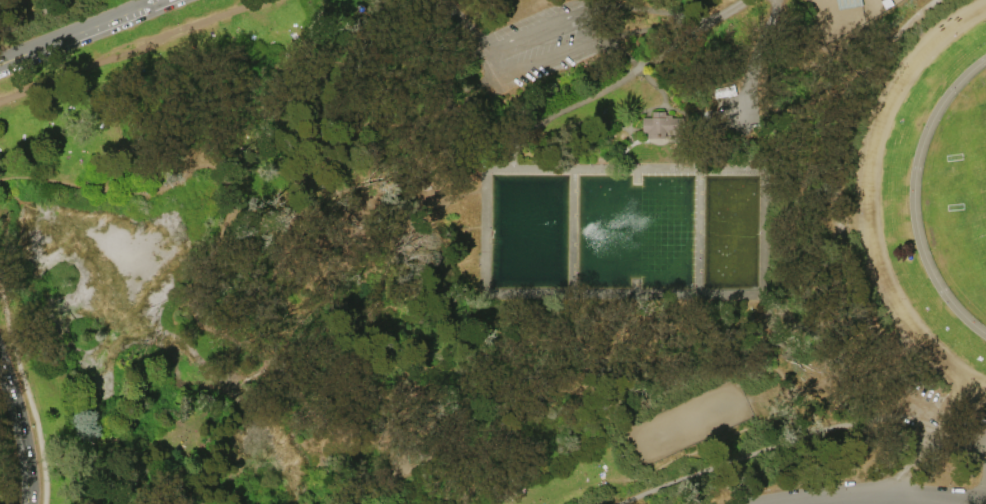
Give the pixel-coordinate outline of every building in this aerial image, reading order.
[(563,3),(568,16),(532,32),(527,18),(563,3)] [(644,119),(654,119),(654,118),(654,115),(654,113),(667,113),(667,116),(674,116),(673,119),(686,119),(686,120),(686,133),(685,133),(684,139),(671,139),(672,133),(667,133),(667,139),(649,139),(649,134),(644,133),(644,119)]
